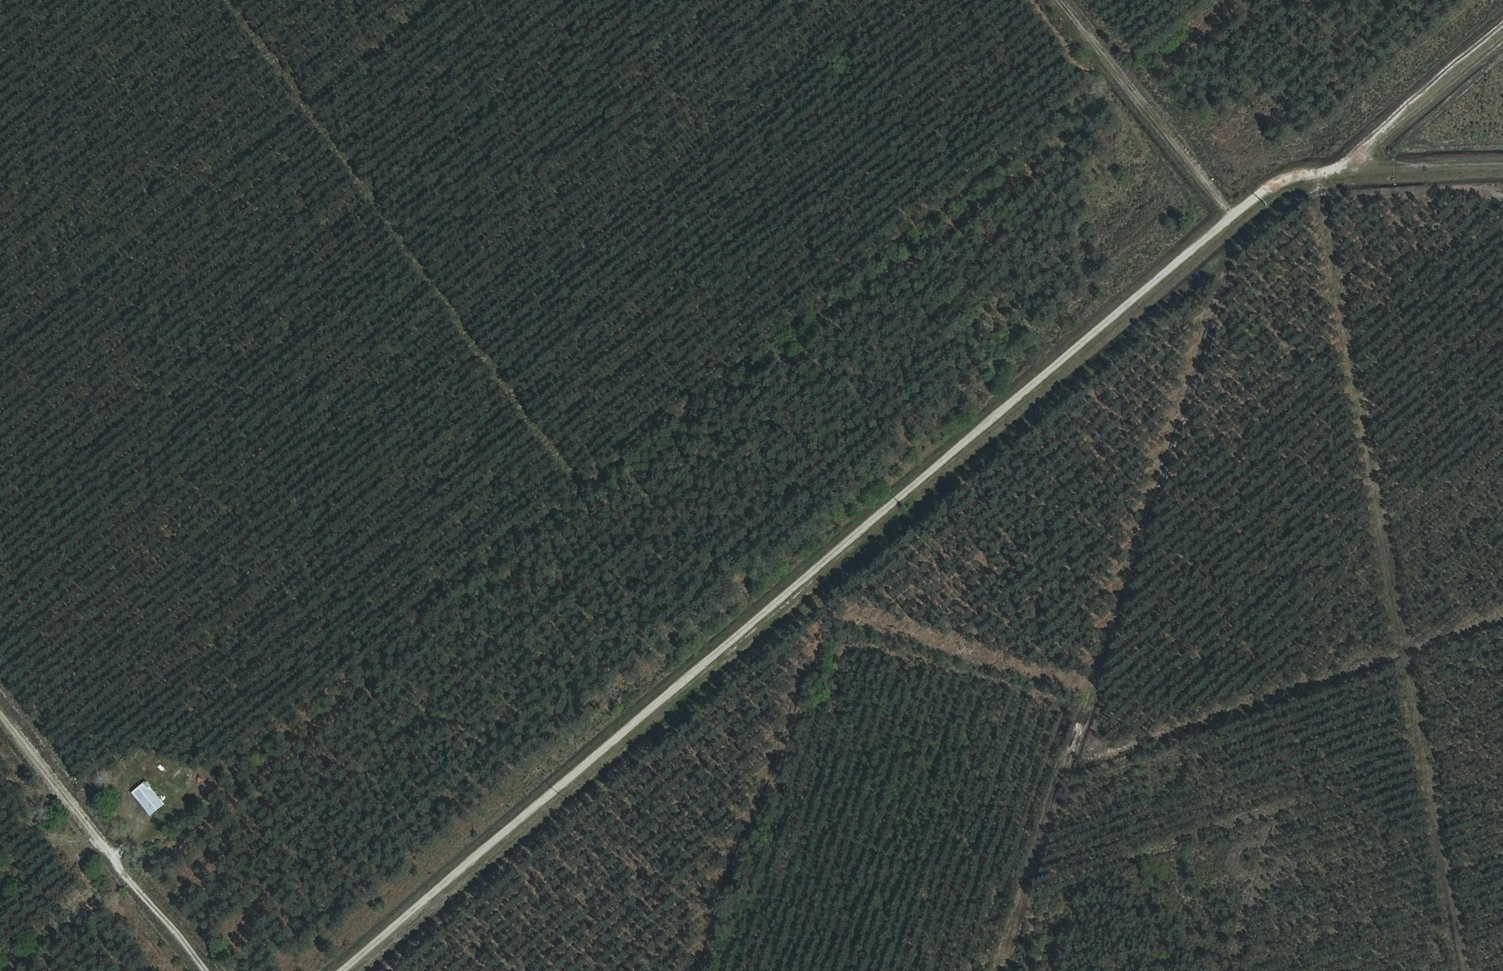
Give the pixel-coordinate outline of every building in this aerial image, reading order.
[(144,783),(132,793),(150,814),(162,805),(144,783)]
